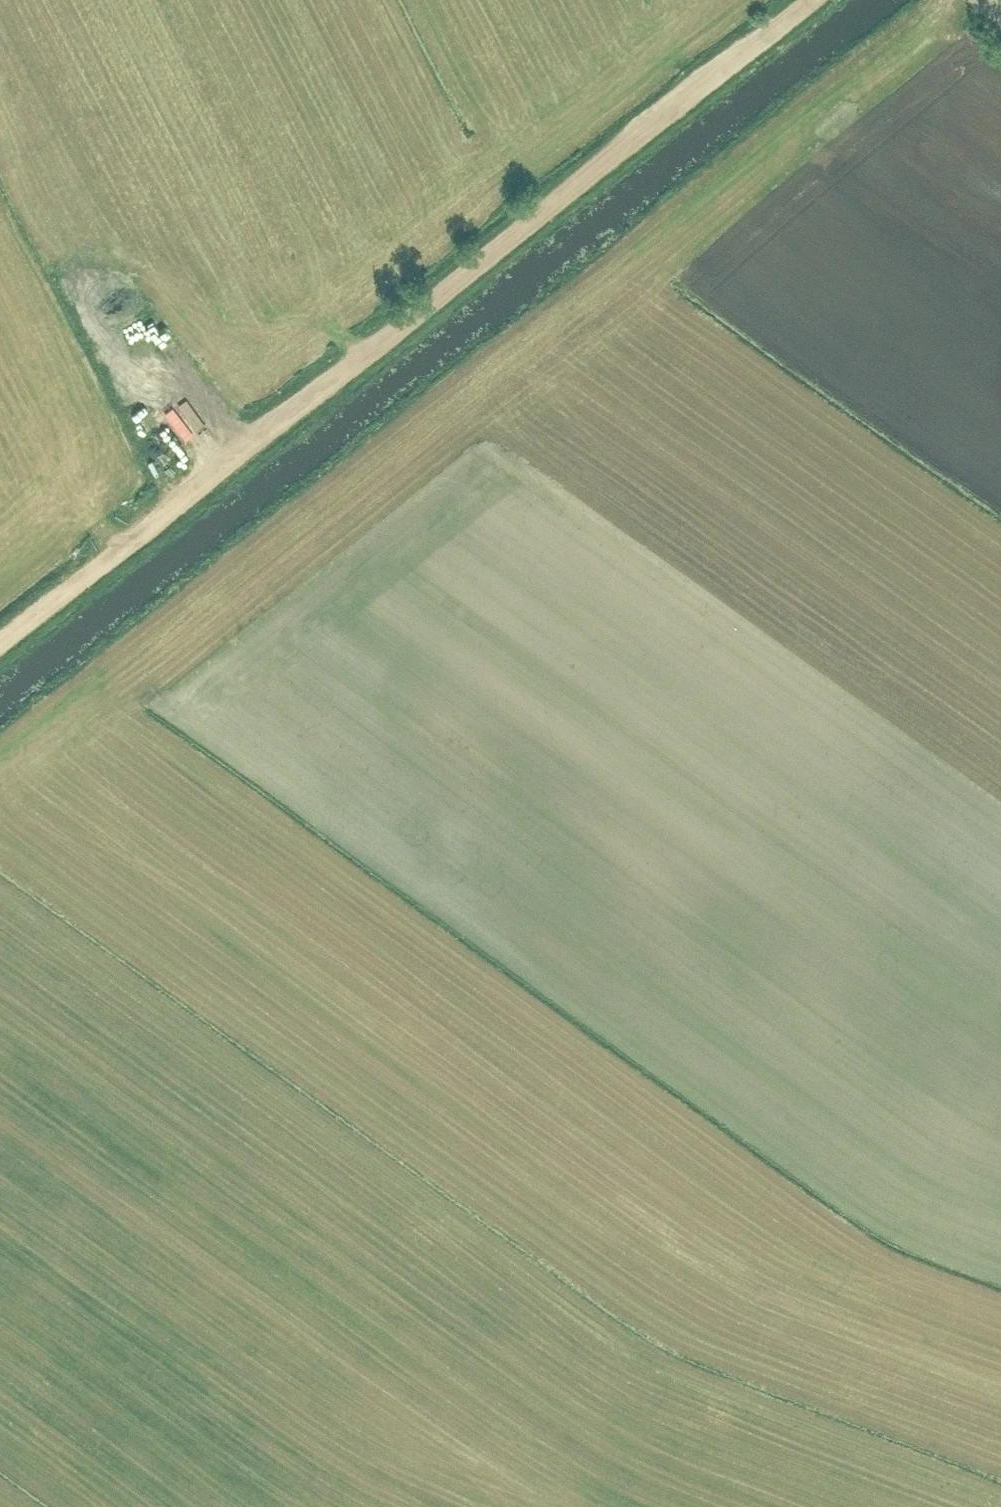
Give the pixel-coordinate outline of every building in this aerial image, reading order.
[(160,467),(173,460),(168,450),(155,456),(160,467)]
